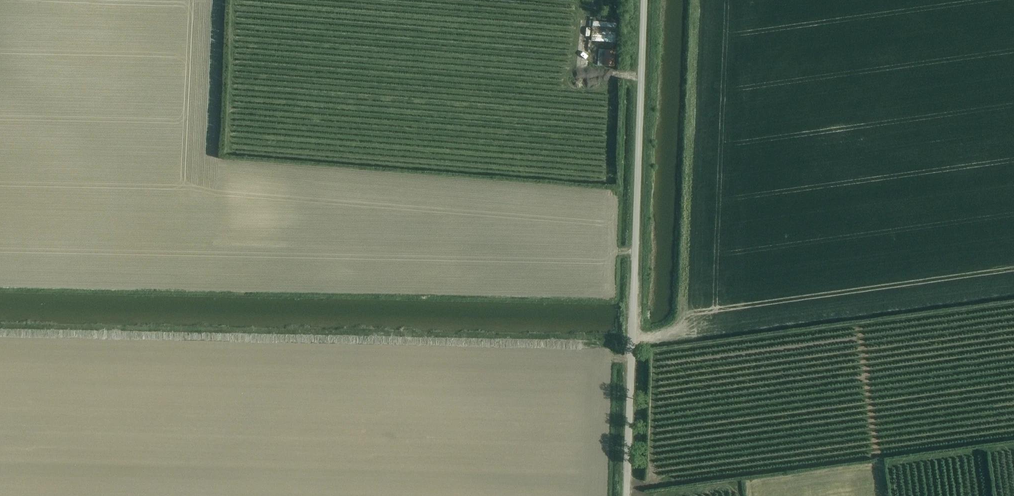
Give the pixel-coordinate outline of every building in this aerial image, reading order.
[(581,5),(579,16),(590,18),(592,6),(581,5)] [(612,37),(614,18),(593,17),(592,36),(612,37)] [(599,49),(598,65),(614,67),(615,51),(599,49)]
